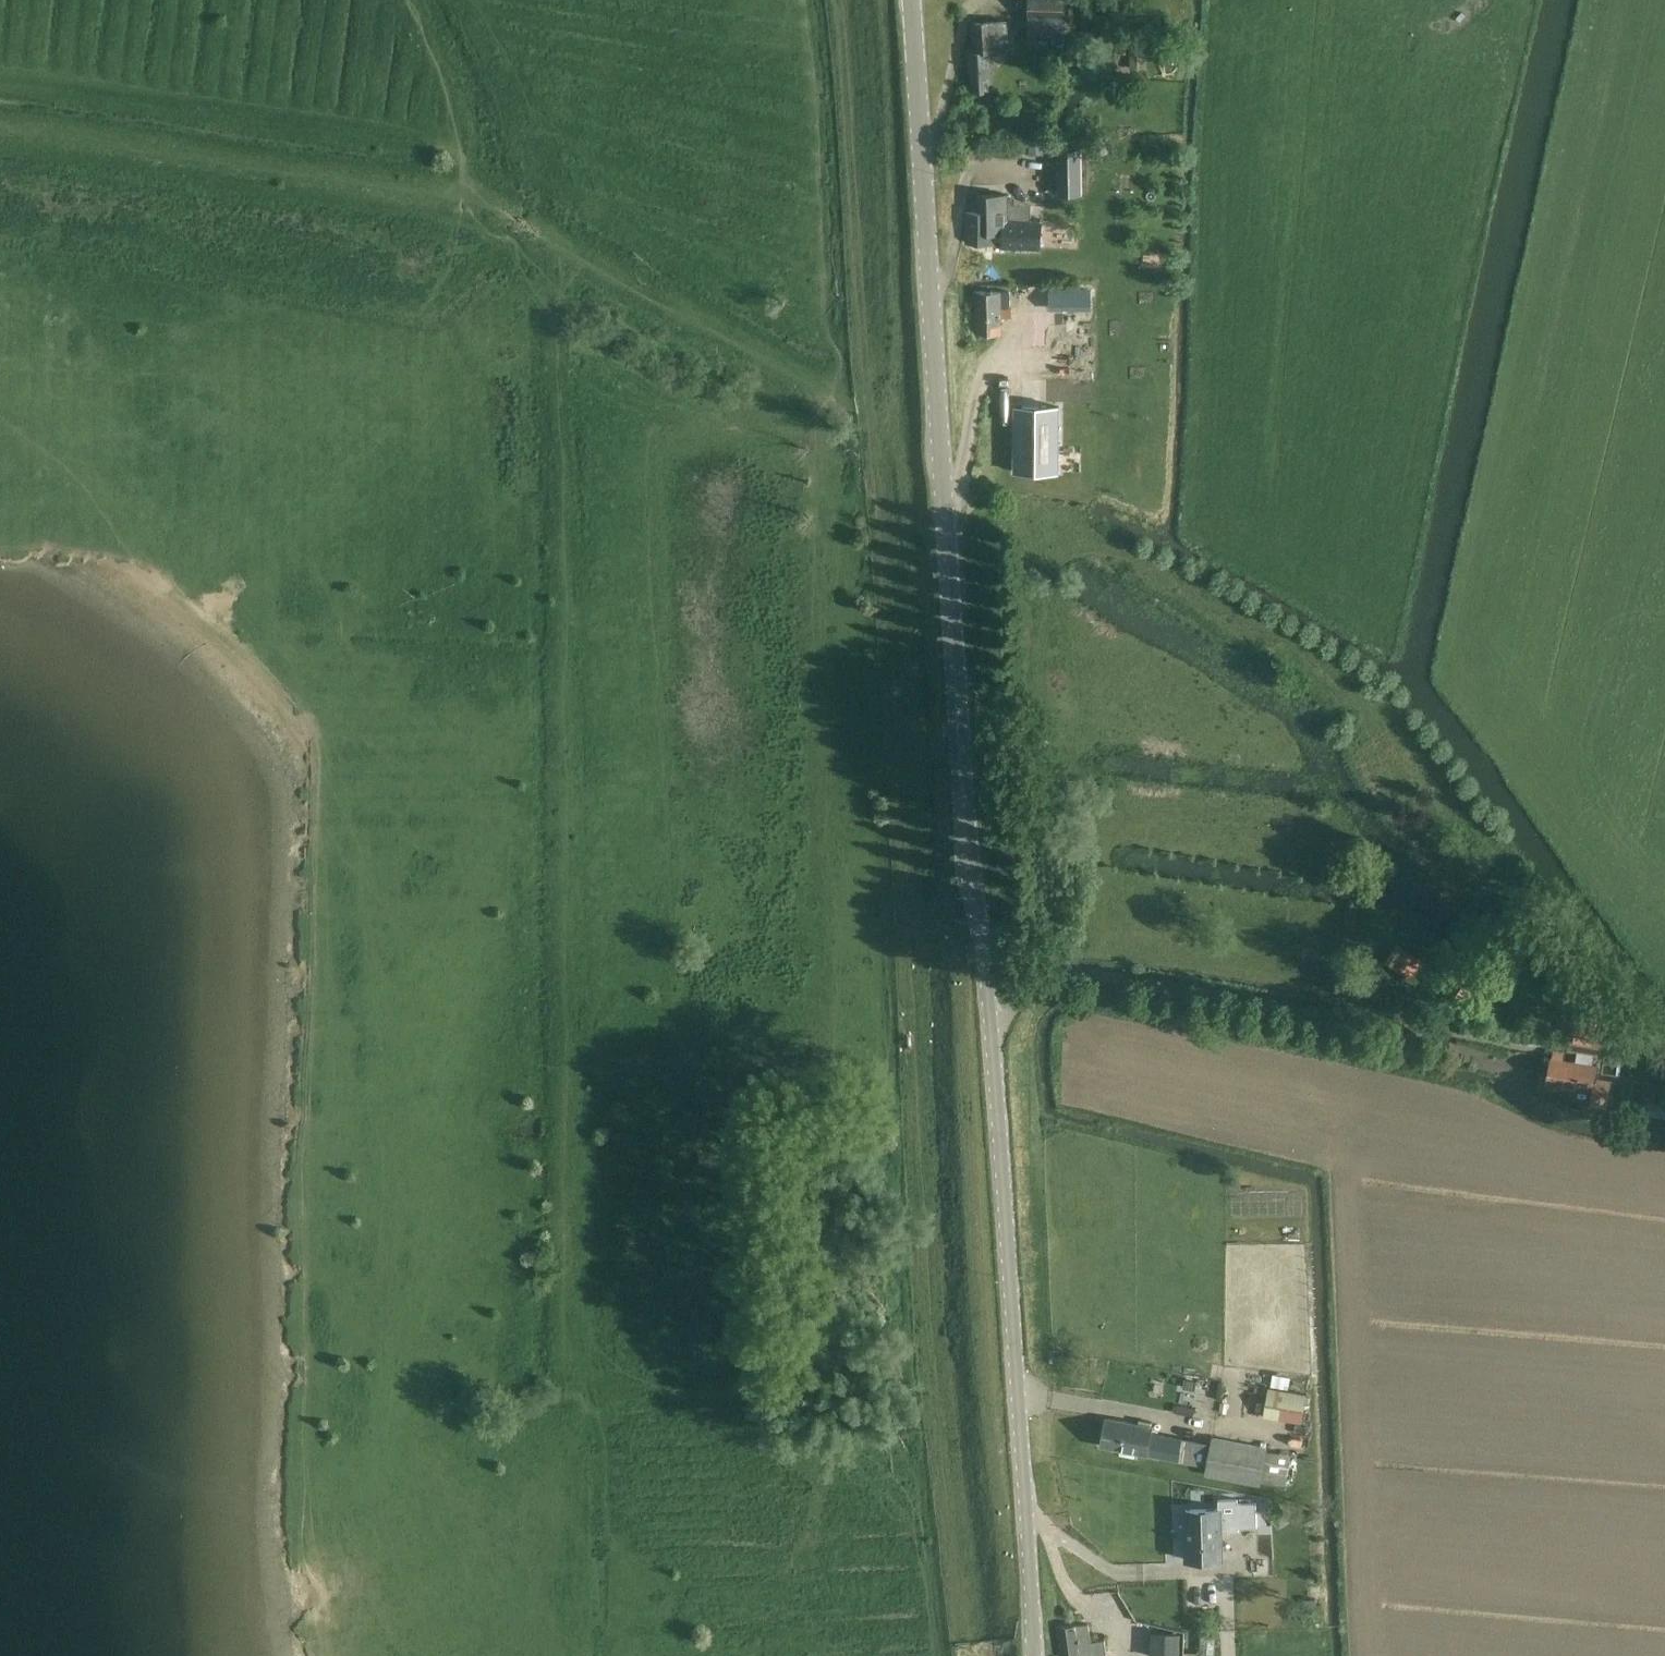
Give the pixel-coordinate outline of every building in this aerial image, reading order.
[(1027,36),(1064,37),(1066,0),(1029,0),(1027,36)] [(969,59),(971,91),(993,90),(990,51),(1010,50),(1008,20),(973,23),(975,59),(969,59)] [(1054,182),(1075,182),(1075,138),(1053,139),(1054,182)] [(994,246),(1041,248),(1042,220),(1030,219),(1031,204),(1012,203),(1013,194),(1008,194),(978,194),(979,212),(967,212),(967,243),(994,243),(994,246)] [(1090,286),(1039,287),(1040,321),(1015,321),(1015,348),(1091,347),(1090,286)] [(975,292),(976,333),(1002,332),(1002,306),(1011,306),(1011,291),(975,292)] [(1059,404),(1016,405),(1017,470),(1060,470),(1059,404)] [(1384,964),(1403,974),(1415,952),(1396,941),(1384,964)] [(1591,1103),(1608,1106),(1613,1080),(1595,1077),(1597,1065),(1592,1064),(1595,1053),(1601,1054),(1605,1034),(1597,1033),(1601,1010),(1576,1005),(1567,1049),(1578,1051),(1576,1061),(1564,1059),(1565,1052),(1553,1050),(1548,1083),(1593,1090),(1591,1103)] [(1307,1394),(1269,1387),(1264,1416),(1301,1423),(1307,1394)] [(1221,1401),(1219,1410),(1226,1411),(1228,1402),(1221,1401)] [(1261,1481),(1286,1486),(1291,1455),(1267,1450),(1267,1447),(1212,1437),(1210,1444),(1153,1433),(1154,1426),(1107,1417),(1102,1445),(1149,1454),(1179,1460),(1179,1462),(1207,1467),(1205,1475),(1260,1485),(1261,1481)] [(1186,1510),(1188,1560),(1222,1558),(1221,1531),(1239,1530),(1239,1527),(1257,1526),(1257,1502),(1238,1502),(1238,1497),(1219,1498),(1219,1508),(1186,1510)] [(1105,1640),(1091,1641),(1088,1623),(1057,1627),(1061,1655),(1107,1655),(1105,1640)] [(1179,1633),(1153,1632),(1152,1655),(1178,1655),(1179,1633)]
